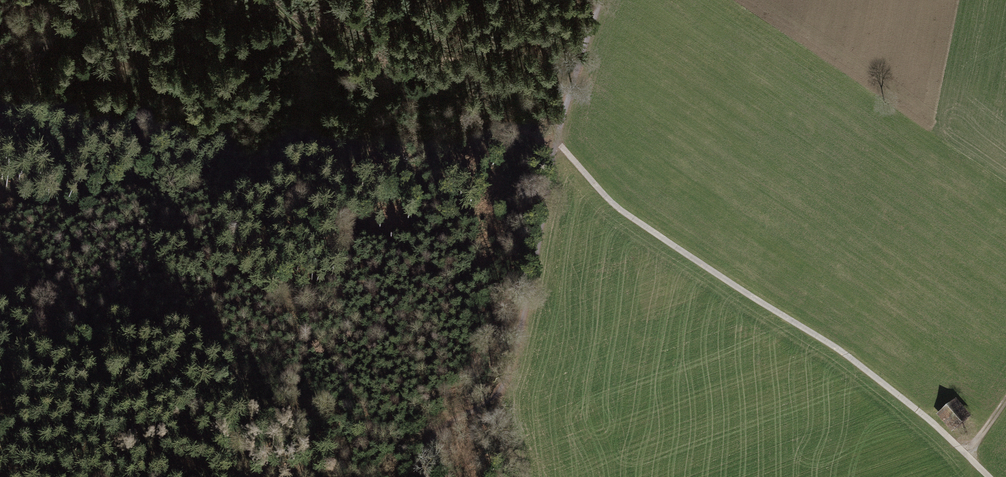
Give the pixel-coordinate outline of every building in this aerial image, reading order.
[(958,404),(938,417),(951,436),(971,422),(958,404)]
